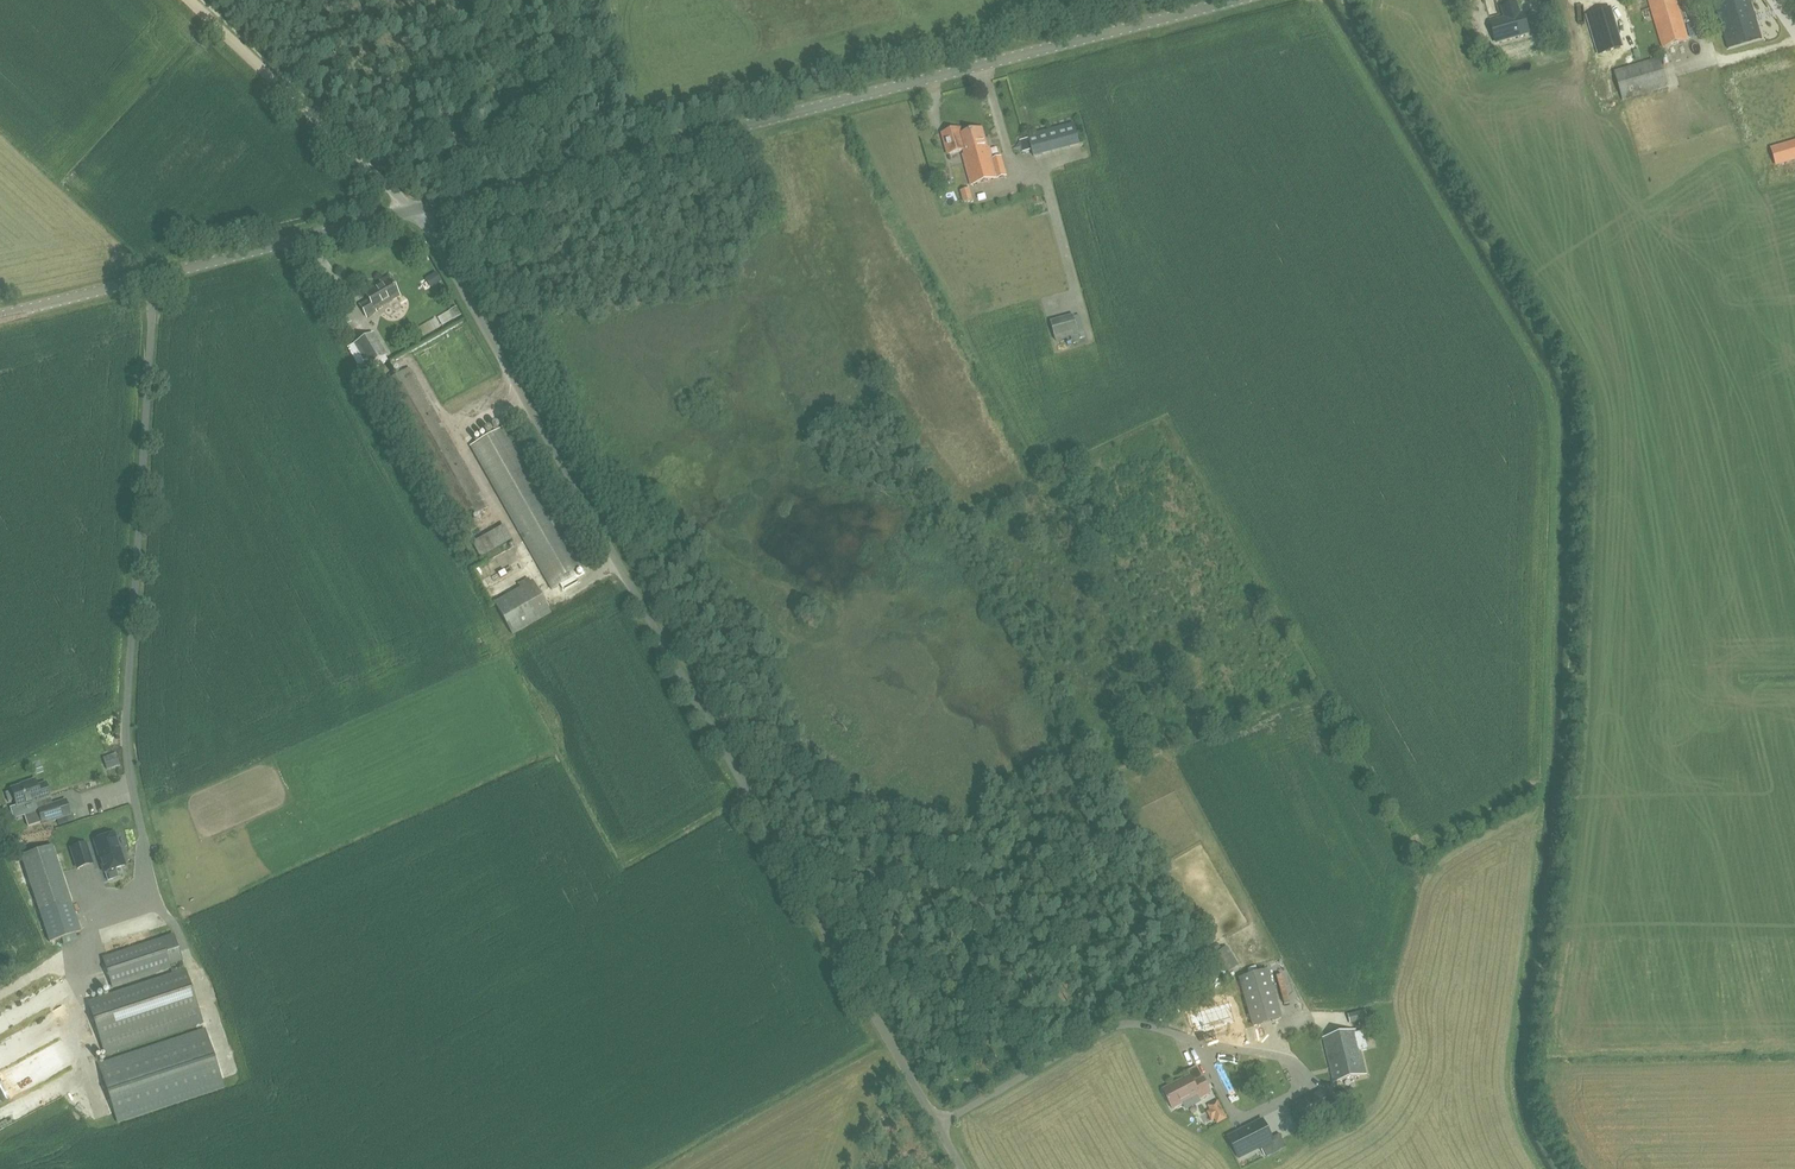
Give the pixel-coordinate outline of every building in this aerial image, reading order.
[(1662,47),(1688,40),(1676,1),(1679,0),(1648,0),(1662,47)] [(1755,0),(1721,0),(1734,44),(1765,35),(1755,0)] [(1523,14),(1520,15),(1517,4),(1507,7),(1510,18),(1491,23),(1496,42),(1529,33),(1523,14)] [(1609,10),(1589,16),(1600,53),(1620,47),(1609,10)] [(1649,102),(1671,95),(1660,58),(1614,72),(1623,101),(1647,94),(1649,102)] [(960,129),(942,133),(948,155),(966,150),(962,134),(960,129)] [(982,129),(962,134),(966,150),(964,150),(964,153),(962,153),(972,185),(1006,176),(1001,157),(993,160),(989,148),(987,148),(982,129)] [(1031,138),(1024,141),(1027,151),(1034,149),(1031,138)] [(1765,151),(1770,166),(1794,158),(1794,141),(1765,151)] [(392,284),(395,283),(392,277),(388,276),(379,281),(381,284),(365,293),(369,301),(360,306),(367,317),(376,311),(375,309),(399,295),(392,284)] [(1081,334),(1075,315),(1052,322),(1057,340),(1081,334)] [(387,356),(373,333),(354,344),(355,347),(349,350),(363,377),(389,363),(385,357),(387,356)] [(461,523),(489,507),(409,368),(382,383),(461,523)] [(548,585),(570,572),(580,567),(502,428),(470,446),(548,585)] [(512,636),(551,614),(532,580),(494,602),(512,636)] [(17,806),(34,800),(38,810),(25,815),(28,827),(42,822),(42,823),(70,814),(65,799),(52,804),(50,797),(46,782),(36,785),(35,780),(26,783),(26,784),(11,789),(12,791),(5,793),(8,802),(15,800),(17,806)] [(115,834),(94,840),(105,872),(125,865),(115,834)] [(86,843),(70,847),(77,869),(94,864),(86,843)] [(53,844),(20,856),(39,911),(72,901),(53,844)] [(72,901),(39,911),(48,941),(81,931),(72,901)] [(174,934),(103,957),(113,987),(170,968),(172,974),(186,970),(174,934)] [(1229,948),(1222,952),(1233,971),(1240,968),(1229,948)] [(172,974),(88,1003),(106,1057),(203,1024),(186,970),(172,974)] [(1242,977),(1255,1025),(1282,1018),(1268,970),(1242,977)] [(1228,1003),(1188,1014),(1194,1034),(1234,1022),(1228,1003)] [(1365,1010),(1348,1014),(1350,1024),(1367,1020),(1365,1010)] [(205,1028),(99,1064),(119,1123),(225,1088),(205,1028)] [(1325,1038),(1330,1060),(1360,1052),(1360,1051),(1369,1049),(1364,1031),(1356,1033),(1355,1030),(1325,1038)] [(1360,1052),(1330,1060),(1336,1082),(1366,1074),(1360,1052)] [(1198,1099),(1211,1092),(1203,1077),(1194,1082),(1190,1076),(1163,1090),(1172,1108),(1196,1096),(1198,1099)] [(1323,1094),(1329,1107),(1336,1104),(1330,1091),(1323,1094)] [(1227,1119),(1218,1100),(1207,1105),(1210,1110),(1207,1112),(1212,1121),(1215,1120),(1217,1124),(1227,1119)] [(1300,1128),(1311,1122),(1300,1101),(1289,1107),(1300,1128)] [(1263,1120),(1233,1135),(1244,1156),(1273,1141),(1263,1120)]
